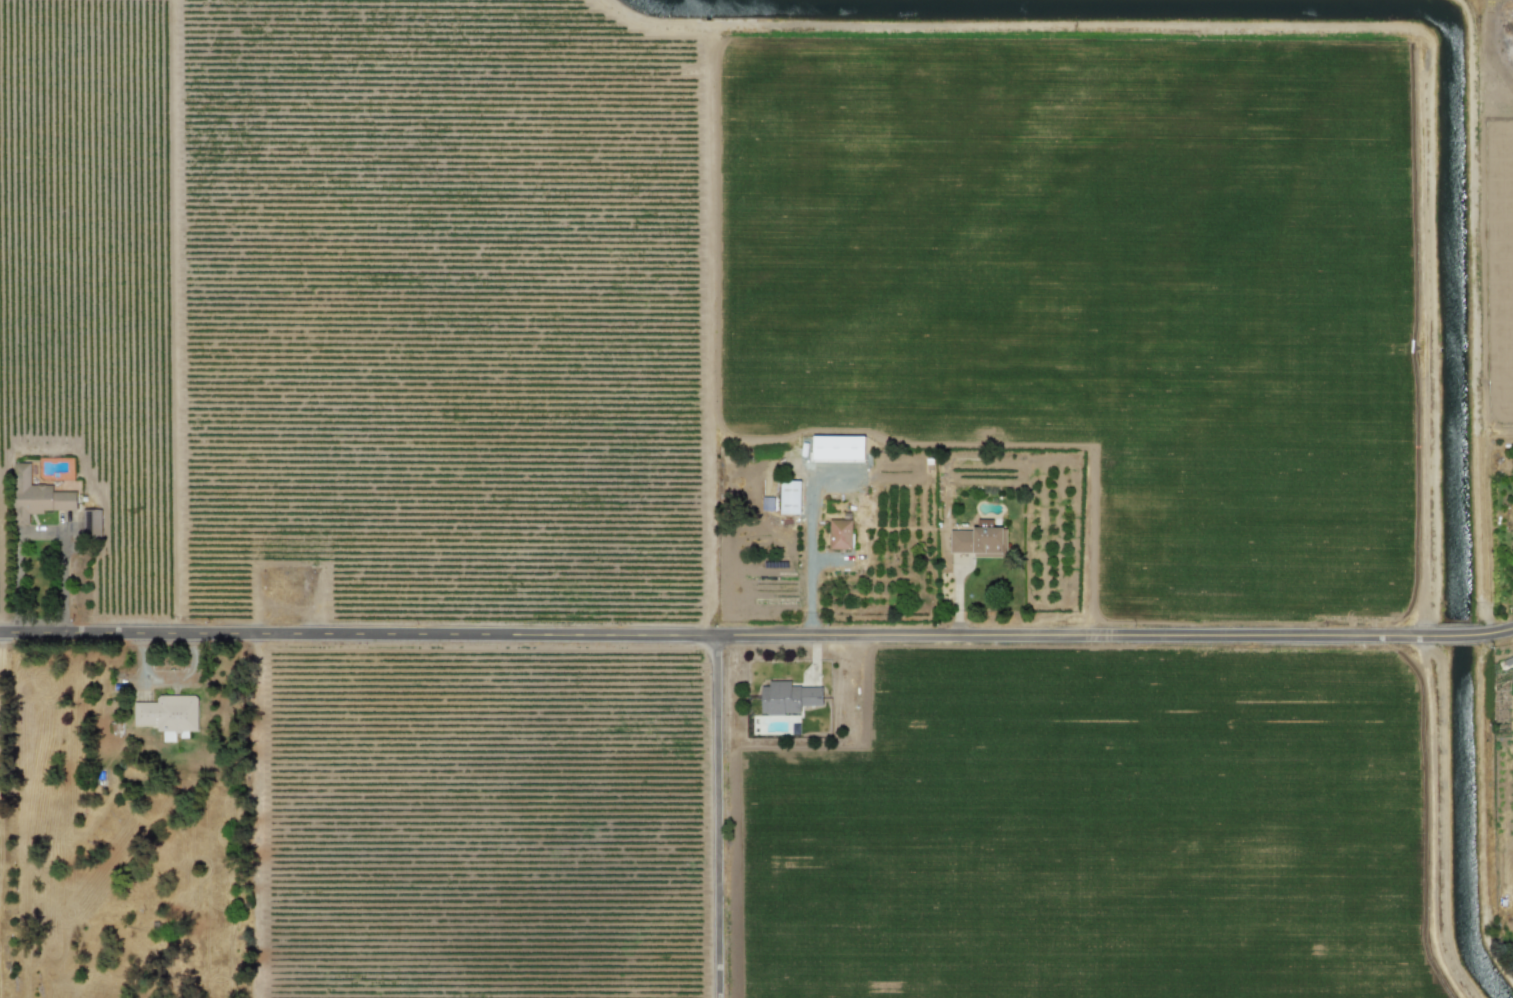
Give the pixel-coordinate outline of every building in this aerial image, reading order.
[(863,461),(864,437),(812,436),(811,460),(863,461)] [(14,525),(28,525),(28,514),(42,514),(42,510),(75,510),(75,492),(52,492),(52,485),(30,485),(30,462),(14,462),(14,525)] [(799,514),(799,482),(779,481),(779,514),(799,514)] [(773,511),(773,497),(762,497),(761,510),(773,511)] [(100,510),(82,510),(82,540),(100,539),(100,510)] [(949,553),(972,553),(972,555),(1006,555),(1006,528),(992,528),(992,519),(976,519),(976,530),(949,530),(949,553)] [(828,520),(829,549),(851,549),(850,520),(828,520)] [(760,714),(800,715),(800,706),(822,706),(822,687),(790,687),(790,681),(768,681),(768,687),(760,687),(760,714)] [(133,703),(133,726),(156,725),(156,732),(162,731),(163,742),(177,742),(176,738),(188,738),(188,732),(197,731),(196,695),(156,696),(157,702),(133,703)]
